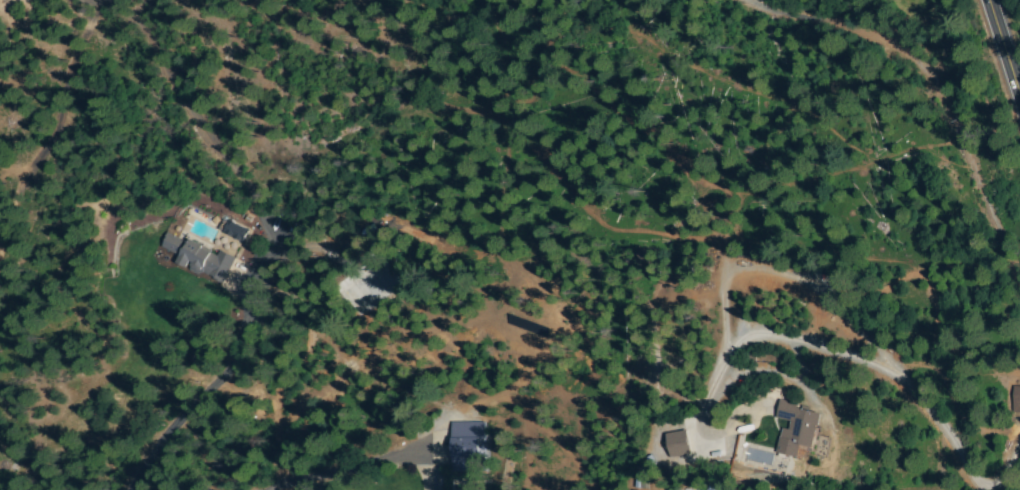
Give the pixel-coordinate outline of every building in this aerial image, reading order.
[(241,242),(246,229),(227,221),(222,234),(241,242)] [(183,251),(164,243),(168,235),(233,261),(225,280),(179,262),(183,251)] [(1011,386),(1010,410),(1019,411),(1019,387),(1011,386)] [(800,445),(792,461),(776,453),(791,422),(779,416),(786,402),(822,420),(815,434),(832,442),(825,456),(800,445)] [(490,455),(490,466),(454,467),(453,426),(482,425),(483,455),(490,455)] [(689,454),(671,458),(667,435),(684,432),(689,454)]
